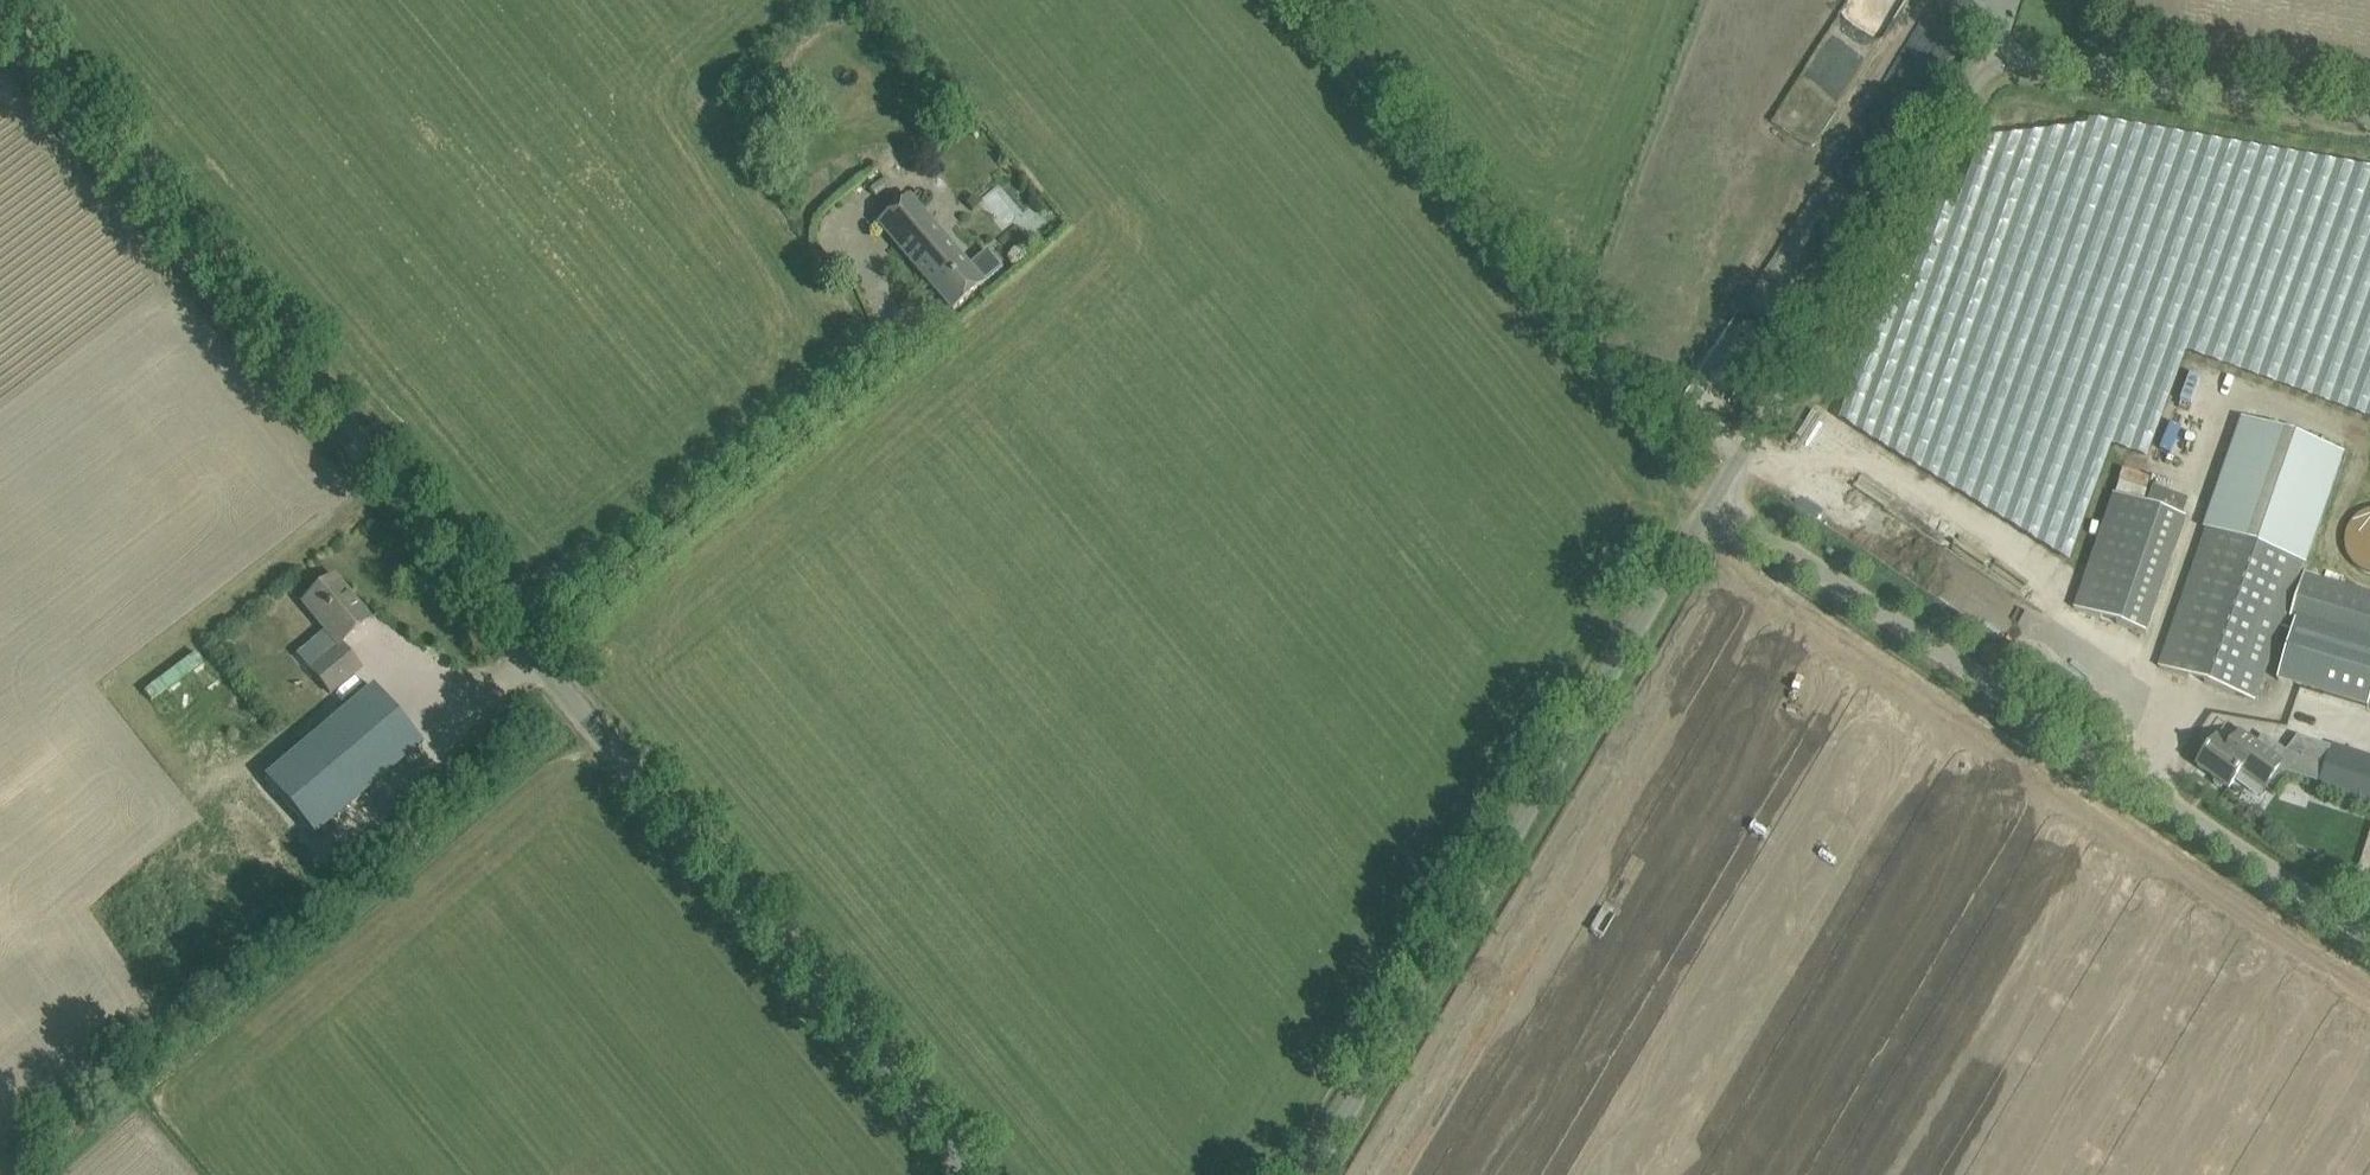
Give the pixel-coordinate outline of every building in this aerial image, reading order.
[(877,224),(896,245),(952,311),(1002,269),(987,252),(969,267),(909,196),(877,224)] [(2248,419),(2160,668),(2254,701),(2342,452),(2248,419)] [(2075,609),(2147,634),(2187,520),(2115,495),(2075,609)] [(2349,512),(2347,569),(2369,569),(2369,513),(2349,512)] [(2290,619),(2296,621),(2369,644),(2369,593),(2304,574),(2290,619)] [(371,621),(334,577),(303,603),(340,647),(371,621)] [(2296,621),(2293,632),(2278,681),(2369,708),(2369,705),(2369,644),(2296,621)] [(315,676),(330,694),(361,668),(345,650),(315,676)] [(416,744),(367,686),(258,778),(308,836),(416,744)] [(2237,779),(2261,796),(2284,763),(2241,733),(2230,748),(2217,739),(2198,766),(2230,789),(2237,779)] [(2369,807),(2369,757),(2332,745),(2317,790),(2369,807)]
